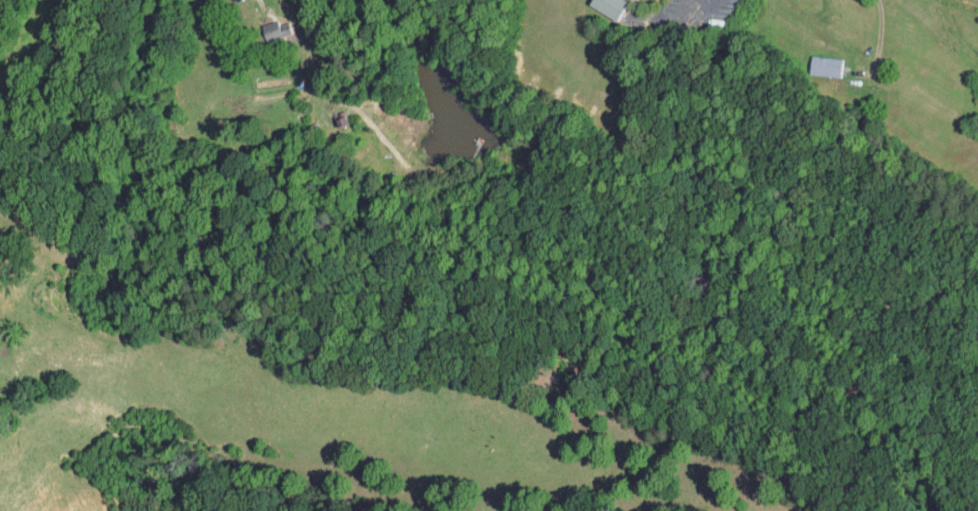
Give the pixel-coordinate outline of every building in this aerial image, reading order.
[(605,13),(610,0),(576,0),(605,13)] [(278,28),(275,18),(267,21),(264,14),(248,19),(253,36),(278,28)] [(830,53),(799,49),(796,67),(828,71),(830,53)]
